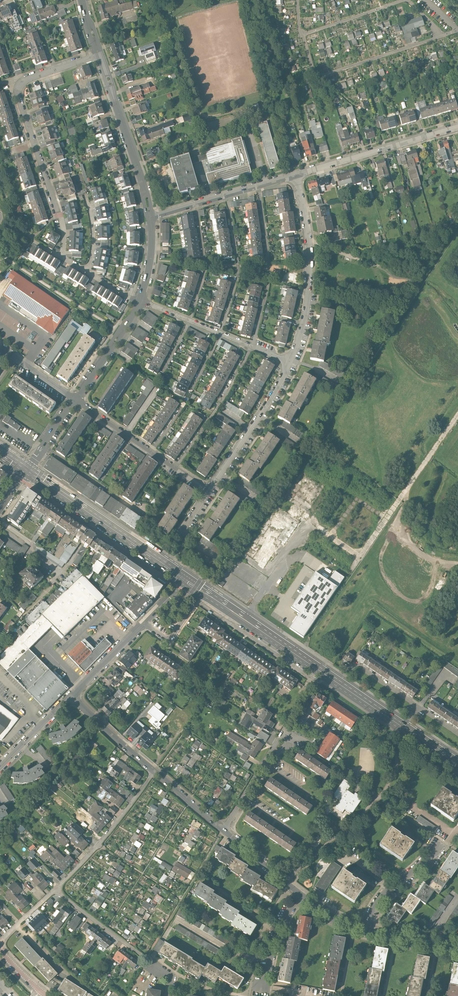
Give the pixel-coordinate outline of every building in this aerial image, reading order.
[(33,12),(38,10),(34,0),(29,0),(30,3),(33,12)] [(99,12),(128,4),(127,0),(124,0),(122,1),(122,0),(120,0),(104,4),(104,5),(98,7),(99,12)] [(32,15),(34,14),(33,12),(30,3),(26,6),(26,7),(27,9),(26,10),(27,13),(29,13),(32,15)] [(131,3),(128,4),(99,12),(102,21),(108,19),(108,17),(117,15),(117,14),(133,9),(133,8),(131,3)] [(0,9),(0,11),(4,21),(13,17),(11,13),(8,6),(0,9)] [(42,10),(41,8),(38,10),(42,20),(46,19),(45,18),(56,14),(53,6),(42,10)] [(57,12),(59,17),(67,14),(65,9),(57,12)] [(42,20),(38,10),(33,12),(34,14),(35,14),(38,22),(42,20)] [(13,17),(15,23),(12,24),(15,32),(22,28),(15,11),(11,13),(13,17)] [(33,24),(38,22),(35,14),(34,14),(32,15),(30,16),(33,24)] [(135,15),(121,20),(124,27),(133,24),(135,30),(140,29),(135,15)] [(417,28),(424,25),(422,17),(400,23),(404,34),(417,30),(417,28)] [(62,24),(65,32),(75,28),(73,21),(71,21),(65,24),(62,24)] [(78,35),(75,28),(65,32),(67,39),(78,35)] [(419,36),(417,31),(403,36),(406,45),(411,43),(410,39),(419,36)] [(28,37),(30,44),(40,40),(38,33),(28,37)] [(67,39),(70,46),(80,42),(78,35),(67,39)] [(43,48),(40,40),(30,44),(32,51),(43,48)] [(83,49),(80,42),(70,46),(72,53),(78,51),(83,49)] [(111,46),(114,54),(121,52),(118,44),(111,46)] [(156,51),(153,44),(139,49),(142,56),(144,55),(156,51)] [(32,51),(35,58),(45,55),(43,48),(32,51)] [(320,58),(327,56),(325,48),(318,50),(320,58)] [(156,51),(144,55),(147,63),(160,58),(157,51),(156,51)] [(124,60),(121,52),(114,54),(116,62),(124,60)] [(48,62),(45,55),(35,58),(37,65),(42,64),(48,62)] [(299,70),(297,64),(288,67),(290,73),(299,70)] [(92,76),(89,66),(73,72),(75,76),(79,75),(80,80),(92,76)] [(8,67),(0,70),(0,78),(10,75),(8,67)] [(121,77),(124,84),(133,81),(131,74),(121,77)] [(64,83),(62,77),(43,84),(45,90),(50,88),(52,87),(64,83)] [(89,89),(78,92),(73,94),(74,98),(97,90),(94,82),(87,85),(89,89)] [(125,91),(127,96),(150,88),(148,83),(125,91)] [(72,95),(73,94),(78,92),(76,85),(69,87),(72,95)] [(155,86),(150,88),(127,96),(128,100),(135,98),(136,101),(143,98),(142,96),(150,93),(150,92),(156,90),(155,86)] [(44,96),(42,90),(34,93),(30,95),(32,101),(43,97),(44,96)] [(99,97),(97,90),(74,98),(76,105),(83,102),(83,100),(91,97),(92,99),(99,97)] [(45,103),(43,97),(32,101),(34,107),(45,103)] [(448,102),(451,111),(457,109),(457,108),(457,107),(456,99),(448,102)] [(9,106),(7,100),(0,102),(0,109),(9,106)] [(418,103),(420,110),(427,108),(425,101),(418,103)] [(448,102),(441,104),(444,113),(451,111),(448,102)] [(105,114),(101,104),(96,106),(90,108),(93,118),(98,116),(105,114)] [(315,104),(307,106),(308,111),(314,109),(315,114),(317,113),(315,104)] [(441,104),(434,106),(437,115),(444,113),(441,104)] [(132,109),(135,116),(148,112),(145,105),(140,106),(132,109)] [(2,115),(12,112),(9,106),(0,109),(2,115)] [(434,106),(427,108),(430,117),(437,115),(434,106)] [(351,119),(356,118),(352,107),(346,108),(348,114),(349,114),(351,119)] [(422,119),(430,117),(427,108),(420,110),(422,119)] [(36,113),(38,119),(49,115),(47,109),(42,111),(36,113)] [(5,122),(13,119),(14,119),(12,112),(2,115),(5,122)] [(414,112),(407,114),(409,123),(417,121),(414,112)] [(189,113),(182,116),(184,121),(191,119),(189,113)] [(402,125),(409,123),(407,114),(400,116),(402,125)] [(52,121),(49,115),(38,119),(41,125),(46,123),(52,121)] [(393,118),(386,120),(389,129),(396,127),(393,118)] [(5,129),(15,125),(13,119),(5,122),(3,122),(5,129)] [(107,119),(99,122),(95,123),(97,131),(105,128),(109,127),(110,127),(107,119)] [(382,131),(389,129),(386,120),(379,122),(382,131)] [(140,132),(141,136),(163,129),(174,125),(172,121),(140,132)] [(257,124),(270,168),(280,166),(267,121),(257,124)] [(8,135),(17,132),(15,125),(5,129),(8,135)] [(42,131),(44,137),(55,133),(53,127),(47,129),(42,131)] [(315,138),(323,136),(321,127),(317,128),(312,130),(311,130),(312,134),(314,133),(314,134),(315,138)] [(76,133),(74,128),(68,130),(70,136),(76,133)] [(164,134),(163,129),(141,136),(143,141),(164,134)] [(366,139),(375,137),(373,129),(364,131),(366,139)] [(347,145),(353,143),(350,135),(349,135),(347,130),(343,131),(347,145)] [(342,146),(347,145),(343,131),(338,132),(342,146)] [(17,132),(8,135),(10,141),(19,138),(17,132)] [(102,136),(104,141),(114,137),(112,132),(111,133),(104,135),(102,136)] [(57,139),(55,133),(44,137),(46,142),(53,140),(57,139)] [(357,133),(350,135),(353,143),(359,141),(357,133)] [(116,142),(114,137),(104,141),(106,146),(115,143),(116,142)] [(21,143),(19,138),(10,141),(4,143),(6,148),(21,143)] [(231,140),(232,143),(236,156),(238,165),(206,174),(209,186),(252,173),(241,138),(231,140)] [(314,147),(312,140),(303,143),(302,143),(304,150),(305,149),(309,148),(314,147)] [(106,146),(97,149),(91,151),(93,155),(116,147),(115,143),(106,146)] [(236,156),(232,143),(205,151),(206,154),(208,159),(209,164),(236,156)] [(445,150),(444,148),(443,143),(439,144),(441,151),(438,151),(440,157),(442,157),(444,162),(448,160),(445,150)] [(48,148),(50,154),(62,150),(60,144),(48,148)] [(291,148),(295,161),(301,159),(299,152),(297,146),(291,148)] [(150,159),(157,156),(155,148),(147,151),(150,159)] [(449,149),(445,150),(448,160),(450,169),(452,168),(451,166),(454,165),(453,162),(452,157),(449,149)] [(64,155),(62,150),(50,154),(52,159),(58,158),(63,156),(64,155)] [(11,163),(17,161),(26,158),(24,152),(9,157),(11,163)] [(409,172),(412,180),(419,179),(418,176),(415,166),(411,152),(407,154),(409,161),(408,161),(410,171),(409,172)] [(192,164),(208,159),(206,154),(190,159),(192,164)] [(404,154),(396,157),(399,166),(403,164),(405,169),(408,168),(404,154)] [(170,161),(180,194),(188,192),(188,190),(191,189),(192,191),(199,189),(192,164),(190,159),(189,156),(170,161)] [(19,168),(30,164),(27,157),(26,158),(17,161),(19,168)] [(123,165),(121,157),(114,159),(111,160),(114,169),(117,167),(123,165)] [(380,161),(384,175),(389,174),(385,160),(380,161)] [(54,165),(56,171),(68,167),(66,161),(65,162),(59,164),(54,165)] [(376,162),(380,176),(384,175),(380,161),(376,162)] [(22,175),(32,172),(30,164),(19,168),(22,175)] [(89,181),(83,164),(80,165),(80,167),(86,184),(89,182),(89,181)] [(70,173),(68,167),(56,171),(58,177),(64,175),(69,173),(70,173)] [(363,187),(367,186),(365,180),(363,172),(355,174),(353,169),(349,171),(353,183),(353,185),(362,182),(363,187)] [(340,187),(353,183),(349,171),(349,170),(336,174),(336,175),(338,181),(340,187)] [(24,182),(34,179),(32,172),(22,175),(24,182)] [(120,177),(122,183),(131,181),(130,174),(124,176),(120,177)] [(392,188),(389,174),(384,175),(386,180),(387,185),(388,189),(392,188)] [(335,182),(334,176),(328,178),(329,185),(332,184),(332,186),(336,185),(335,182)] [(320,179),(316,180),(320,195),(322,194),(322,192),(326,191),(324,185),(325,185),(325,186),(330,185),(329,185),(328,178),(327,177),(322,178),(323,179),(321,180),(320,179)] [(27,190),(37,186),(34,179),(24,182),(27,190)] [(61,183),(63,189),(74,185),(72,179),(71,179),(61,183)] [(421,185),(419,179),(412,180),(414,188),(421,185)] [(316,180),(308,183),(310,190),(312,189),(314,196),(320,195),(316,180)] [(133,187),(131,181),(122,183),(124,190),(128,189),(133,187)] [(77,193),(74,185),(63,189),(65,195),(69,194),(70,196),(75,194),(77,193)] [(26,190),(28,195),(39,191),(37,186),(27,190),(26,190)] [(403,186),(395,189),(397,196),(405,193),(403,186)] [(94,190),(95,196),(104,193),(102,187),(94,190)] [(277,195),(287,194),(286,188),(262,191),(262,197),(277,195)] [(126,196),(129,195),(128,189),(120,191),(121,197),(126,196)] [(31,202),(41,198),(39,191),(28,195),(31,202)] [(106,199),(104,193),(95,196),(97,201),(99,201),(106,199)] [(277,195),(278,202),(288,200),(287,194),(277,195)] [(231,208),(242,206),(245,206),(249,205),(249,203),(254,202),(254,197),(248,197),(248,199),(230,202),(231,208)] [(33,209),(44,205),(41,198),(31,202),(33,209)] [(99,201),(101,208),(107,207),(110,206),(107,198),(106,199),(99,201)] [(36,216),(46,212),(44,205),(33,209),(36,216)] [(77,208),(68,211),(69,217),(78,215),(77,208)] [(315,210),(316,220),(327,218),(325,208),(319,209),(315,210)] [(38,223),(49,220),(46,212),(36,216),(38,223)] [(182,224),(194,223),(193,216),(181,217),(182,224)] [(330,217),(327,218),(316,220),(319,233),(333,230),(332,227),(330,217)] [(103,219),(104,227),(109,227),(113,227),(112,218),(109,219),(103,219)] [(72,222),(74,232),(83,233),(82,225),(79,225),(78,221),(72,222)] [(184,231),(195,229),(194,223),(182,224),(183,229),(184,229),(184,231)] [(184,231),(185,238),(197,236),(196,229),(195,229),(184,231)] [(54,233),(50,241),(57,245),(62,238),(54,233)] [(198,243),(197,236),(185,238),(186,245),(198,243)] [(103,241),(103,249),(109,251),(111,250),(111,240),(103,241)] [(53,250),(56,245),(51,242),(47,247),(53,250)] [(186,245),(187,252),(199,250),(198,243),(186,245)] [(31,254),(35,257),(40,250),(35,247),(31,254)] [(100,249),(99,255),(108,257),(109,251),(103,249),(100,249)] [(28,259),(31,254),(24,250),(21,255),(28,259)] [(45,253),(40,250),(35,257),(41,260),(45,253)] [(200,257),(199,250),(187,252),(188,259),(200,257)] [(50,256),(45,253),(41,260),(46,263),(50,256)] [(99,255),(98,261),(107,263),(108,257),(99,255)] [(55,259),(50,256),(46,263),(51,266),(55,259)] [(60,262),(55,259),(51,266),(56,269),(60,262)] [(105,269),(107,263),(98,261),(96,267),(105,269)] [(62,277),(66,269),(59,265),(55,273),(62,277)] [(162,265),(159,275),(164,276),(167,267),(162,265)] [(64,275),(70,278),(74,270),(69,267),(64,275)] [(80,274),(74,270),(70,278),(75,281),(80,274)] [(128,270),(126,276),(134,279),(136,273),(128,270)] [(63,306),(14,272),(9,278),(14,281),(3,295),(13,302),(10,306),(19,313),(22,309),(35,317),(32,321),(45,330),(63,306)] [(187,278),(188,278),(198,281),(199,276),(189,272),(187,278)] [(85,277),(80,274),(75,281),(80,284),(85,277)] [(133,285),(134,279),(126,276),(124,282),(130,284),(133,285)] [(90,280),(85,277),(80,284),(86,288),(90,280)] [(188,278),(187,283),(196,287),(198,281),(188,278)] [(219,286),(220,286),(229,289),(231,283),(221,280),(219,286)] [(128,290),(130,284),(124,282),(120,281),(118,287),(128,290)] [(187,283),(185,289),(194,292),(196,287),(187,283)] [(91,295),(95,287),(90,284),(86,292),(91,295)] [(93,292),(98,295),(102,288),(97,285),(93,292)] [(162,288),(155,286),(153,295),(159,297),(162,288)] [(228,294),(229,289),(220,286),(218,292),(228,294)] [(107,291),(102,288),(98,295),(103,298),(107,291)] [(192,298),(194,292),(185,289),(183,294),(192,297),(192,298)] [(288,290),(286,297),(296,299),(298,292),(297,292),(288,290)] [(113,294),(107,291),(103,298),(108,302),(113,294)] [(218,292),(217,297),(226,300),(228,294),(218,292)] [(118,297),(113,294),(108,302),(113,305),(118,297)] [(123,301),(118,297),(113,305),(118,308),(123,301)] [(217,297),(215,303),(224,305),(226,300),(217,297)] [(286,297),(285,303),(295,306),(296,299),(286,297)] [(187,312),(189,307),(179,304),(178,303),(177,308),(187,312)] [(223,311),(224,305),(215,303),(213,308),(222,311),(223,311)] [(285,303),(283,310),(293,312),(295,306),(285,303)] [(333,306),(332,312),(335,312),(357,316),(358,310),(333,306)] [(292,319),(293,312),(283,310),(281,317),(288,318),(292,319)] [(322,310),(319,326),(332,329),(335,312),(332,312),(322,310)] [(147,311),(141,320),(152,328),(158,318),(147,311)] [(36,341),(40,335),(37,335),(32,332),(30,331),(31,329),(16,320),(15,326),(13,326),(17,329),(21,331),(20,333),(21,333),(23,334),(26,329),(25,336),(33,341),(36,341)] [(73,321),(43,365),(48,368),(66,342),(67,343),(76,330),(79,332),(79,331),(80,332),(83,328),(73,321)] [(280,323),(279,329),(289,332),(290,325),(286,324),(280,323)] [(168,328),(169,329),(177,334),(180,329),(170,324),(168,328)] [(329,346),(332,329),(319,326),(316,343),(327,345),(329,346)] [(137,327),(131,336),(142,343),(148,334),(137,327)] [(186,332),(200,340),(203,341),(206,336),(188,327),(186,332)] [(18,342),(0,329),(0,333),(16,345),(18,342)] [(169,329),(166,334),(174,339),(177,334),(169,329)] [(279,329),(277,336),(287,338),(289,332),(279,329)] [(166,334),(163,339),(171,344),(174,339),(166,334)] [(86,336),(77,349),(86,356),(95,342),(86,336)] [(286,345),(287,338),(277,336),(275,342),(279,343),(286,345)] [(169,349),(171,344),(163,339),(160,344),(161,345),(169,349)] [(200,340),(198,344),(207,349),(209,344),(203,341),(200,340)] [(217,344),(230,351),(234,354),(237,349),(220,340),(217,344)] [(127,342),(121,351),(132,359),(138,350),(127,342)] [(324,362),(327,345),(316,343),(314,343),(310,360),(321,362),(324,362)] [(198,344),(196,348),(205,353),(207,349),(198,344)] [(170,349),(169,349),(161,345),(159,349),(167,354),(170,349)] [(196,348),(194,353),(202,357),(205,353),(196,348)] [(77,349),(67,363),(77,369),(86,356),(77,349)] [(165,358),(167,354),(159,349),(157,353),(165,358)] [(227,356),(228,357),(236,361),(239,356),(234,354),(230,351),(227,356)] [(157,353),(154,357),(163,362),(165,358),(157,353)] [(200,362),(202,357),(194,353),(191,357),(192,358),(200,362)] [(154,357),(152,361),(161,366),(163,362),(154,357)] [(228,357),(225,362),(233,367),(236,361),(228,357)] [(192,358),(190,363),(199,367),(201,362),(200,362),(192,358)] [(152,361),(150,366),(158,370),(161,366),(152,361)] [(265,361),(262,367),(271,372),(274,366),(272,365),(265,361)] [(225,362),(222,367),(231,371),(233,367),(225,362)] [(321,362),(318,366),(346,380),(349,375),(324,362),(321,362)] [(67,382),(77,369),(67,363),(58,376),(67,382)] [(190,363),(187,368),(196,372),(199,367),(190,363)] [(156,374),(158,370),(150,366),(147,370),(156,374)] [(222,367),(219,372),(228,377),(231,371),(222,367)] [(267,378),(271,372),(262,367),(258,373),(267,378)] [(187,368),(185,373),(193,377),(196,372),(187,368)] [(125,370),(116,383),(125,388),(134,376),(125,370)] [(219,372),(217,377),(225,382),(228,377),(219,372)] [(185,373),(182,378),(191,383),(193,377),(185,373)] [(264,384),(267,378),(258,373),(255,379),(264,384)] [(315,373),(312,378),(317,380),(335,390),(338,385),(315,373)] [(305,374),(296,389),(308,395),(317,380),(312,378),(305,374)] [(16,377),(10,386),(49,414),(56,404),(52,402),(38,392),(25,383),(16,377)] [(217,377),(214,382),(222,387),(225,382),(217,377)] [(182,378),(179,383),(188,388),(191,383),(182,378)] [(260,390),(264,384),(255,379),(251,385),(260,390)] [(146,389),(122,423),(127,427),(155,386),(147,380),(146,382),(144,384),(142,387),(146,389)] [(214,382),(211,387),(219,392),(222,387),(214,382)] [(116,383),(108,395),(116,401),(125,388),(116,383)] [(185,393),(188,388),(179,383),(177,388),(185,393)] [(257,396),(260,390),(251,385),(248,391),(249,392),(257,396)] [(217,397),(219,392),(211,387),(208,392),(216,396),(217,397)] [(183,397),(185,393),(177,388),(175,393),(183,397)] [(300,410),(308,395),(296,389),(288,404),(298,409),(300,410)] [(208,392),(205,396),(214,401),(216,396),(208,392)] [(249,392),(246,398),(255,403),(258,397),(257,396),(249,392)] [(107,414),(116,401),(108,395),(99,408),(107,414)] [(211,405),(214,401),(205,396),(203,400),(211,405)] [(246,398),(242,404),(251,409),(255,403),(246,398)] [(167,403),(168,404),(176,409),(179,405),(170,399),(167,403)] [(209,410),(211,405),(203,400),(202,400),(199,405),(209,410)] [(241,418),(244,413),(239,410),(226,402),(223,407),(241,418)] [(290,424),(298,409),(288,404),(287,403),(279,418),(283,420),(290,424)] [(168,404),(165,409),(172,414),(176,409),(168,404)] [(248,415),(251,409),(242,404),(239,410),(244,413),(248,415)] [(165,409),(161,414),(169,419),(172,414),(165,409)] [(83,413),(74,426),(83,431),(92,419),(83,413)] [(215,418),(227,426),(233,430),(237,425),(219,413),(215,418)] [(161,414),(158,418),(166,424),(169,419),(161,414)] [(191,419),(191,420),(199,425),(202,421),(194,415),(191,419)] [(2,423),(6,425),(7,425),(18,432),(21,428),(10,420),(11,419),(7,416),(2,423)] [(158,418),(155,423),(163,428),(166,424),(158,418)] [(196,430),(199,425),(191,420),(188,425),(196,430)] [(283,420),(280,425),(302,440),(306,435),(290,424),(283,420)] [(112,433),(96,422),(93,427),(108,438),(112,433)] [(159,433),(163,428),(155,423),(152,428),(159,433)] [(188,425),(185,430),(193,435),(196,430),(188,425)] [(74,426),(66,438),(74,444),(83,431),(74,426)] [(227,426),(223,431),(231,437),(235,431),(233,430),(227,426)] [(151,427),(148,431),(156,436),(159,433),(152,428),(151,427)] [(4,428),(1,433),(7,437),(10,432),(4,428)] [(185,430),(182,434),(189,440),(193,435),(185,430)] [(148,431),(146,435),(153,440),(156,436),(148,431)] [(223,431),(219,437),(227,443),(231,437),(223,431)] [(294,451),(297,446),(275,431),(271,436),(280,442),(294,451)] [(182,434),(179,439),(186,444),(189,440),(182,434)] [(269,434),(259,449),(270,456),(280,442),(271,436),(269,434)] [(151,444),(153,440),(146,435),(143,439),(151,444)] [(116,436),(107,448),(116,454),(124,442),(116,436)] [(219,437),(215,443),(223,448),(227,443),(219,437)] [(66,457),(74,444),(66,438),(57,451),(66,457)] [(183,449),(186,444),(179,439),(175,445),(178,447),(178,446),(182,448),(183,449)] [(215,443),(211,448),(219,454),(223,448),(215,443)] [(174,444),(171,448),(179,453),(182,448),(178,446),(178,447),(175,445),(174,444)] [(142,461),(145,456),(129,445),(126,450),(129,452),(132,454),(142,461)] [(107,467),(116,454),(107,448),(98,461),(107,467)] [(171,448),(169,452),(177,457),(179,453),(171,448)] [(215,460),(219,454),(211,448),(207,454),(208,455),(215,460)] [(261,470),(270,456),(259,449),(250,463),(259,469),(261,470)] [(174,461),(177,457),(169,452),(166,455),(174,461)] [(208,455),(204,460),(213,466),(217,461),(215,460),(208,455)] [(63,480),(70,470),(52,457),(51,459),(51,460),(47,466),(46,466),(45,468),(63,480)] [(150,458),(141,471),(150,477),(158,465),(150,458)] [(204,460),(200,466),(209,472),(213,466),(204,460)] [(99,480),(107,467),(98,461),(90,474),(99,480)] [(248,462),(238,476),(243,478),(249,483),(259,469),(250,463),(248,462)] [(205,478),(209,472),(200,466),(197,472),(205,478)] [(63,480),(70,485),(77,474),(70,470),(63,480)] [(141,490),(150,477),(141,471),(132,484),(141,490)] [(70,485),(78,490),(85,480),(77,474),(70,485)] [(268,496),(249,483),(243,478),(239,483),(265,500),(268,496)] [(87,496),(94,486),(85,480),(78,490),(87,496)] [(132,503),(141,490),(132,484),(123,497),(132,503)] [(91,499),(98,489),(94,486),(87,496),(91,499)] [(184,486),(175,499),(186,507),(195,493),(184,486)] [(103,492),(98,489),(91,499),(96,502),(103,492)] [(235,490),(232,495),(239,500),(257,512),(261,507),(235,490)] [(35,510),(42,500),(30,491),(9,521),(19,529),(33,509),(35,510)] [(96,502),(103,507),(110,497),(103,492),(96,502)] [(229,493),(219,507),(230,514),(239,500),(232,495),(229,493)] [(103,507),(112,513),(119,503),(110,497),(103,507)] [(176,521),(186,507),(175,499),(165,513),(167,515),(176,521)] [(54,508),(42,500),(36,510),(43,515),(44,515),(48,518),(54,508)] [(127,509),(119,503),(112,513),(120,519),(127,509)] [(220,529),(230,514),(219,507),(209,521),(218,527),(220,529)] [(54,508),(48,518),(51,520),(56,524),(59,525),(65,516),(63,515),(56,509),(54,508)] [(128,524),(135,514),(127,509),(120,519),(128,524)] [(43,515),(36,510),(32,515),(40,520),(43,515)] [(142,519),(135,514),(128,524),(135,529),(142,519)] [(178,522),(176,521),(167,515),(158,528),(168,536),(178,522)] [(73,521),(65,516),(59,525),(67,531),(73,521)] [(41,536),(43,533),(42,533),(51,520),(48,518),(46,521),(44,523),(38,532),(37,533),(41,536)] [(250,518),(237,536),(238,557),(237,557),(237,560),(248,560),(249,560),(254,560),(256,557),(261,557),(259,556),(261,553),(263,554),(266,550),(265,550),(265,546),(267,544),(265,542),(264,531),(259,527),(261,527),(259,525),(258,525),(256,523),(253,524),(253,520),(250,518)] [(56,524),(51,520),(42,533),(43,533),(47,537),(56,524)] [(209,541),(218,527),(209,521),(208,520),(198,534),(203,537),(209,541)] [(82,527),(73,521),(67,531),(71,534),(75,537),(82,527)] [(59,525),(55,530),(63,535),(67,531),(59,525)] [(88,532),(82,527),(75,537),(82,541),(88,532)] [(32,528),(26,537),(32,541),(37,533),(38,532),(32,528)] [(97,538),(88,532),(82,541),(85,543),(90,547),(91,548),(97,540),(96,539),(97,538)] [(70,544),(75,537),(71,534),(55,557),(59,560),(70,544)] [(23,556),(29,546),(24,543),(22,546),(5,536),(1,543),(23,556)] [(226,552),(209,541),(203,537),(199,542),(222,558),(226,552)] [(101,543),(97,540),(91,548),(96,551),(101,543)] [(85,543),(78,554),(79,555),(83,558),(90,547),(85,543)] [(107,547),(101,543),(96,551),(95,552),(99,554),(101,556),(107,547)] [(70,544),(59,560),(65,564),(66,564),(77,548),(70,544)] [(61,569),(65,564),(59,560),(55,557),(38,545),(34,550),(61,569)] [(115,552),(107,547),(101,556),(109,561),(115,552)] [(195,548),(192,553),(213,568),(217,563),(195,548)] [(121,556),(115,552),(109,561),(113,563),(115,565),(121,556)] [(96,555),(90,563),(94,566),(97,561),(101,556),(99,554),(97,556),(96,555)] [(83,558),(79,555),(73,564),(77,567),(83,558)] [(97,561),(105,567),(109,561),(101,556),(97,561)] [(128,561),(121,556),(115,565),(118,567),(122,570),(128,561)] [(99,576),(105,567),(97,561),(94,566),(92,569),(85,578),(88,582),(94,573),(99,576)] [(144,573),(128,561),(122,570),(126,573),(138,581),(143,574),(144,573)] [(118,567),(113,574),(116,576),(117,577),(122,570),(118,567)] [(24,578),(34,588),(45,579),(36,570),(34,572),(31,569),(28,572),(26,571),(24,574),(23,573),(20,576),(23,579),(24,578)] [(64,588),(55,597),(59,601),(83,577),(76,570),(62,584),(62,586),(64,588)] [(116,587),(126,573),(122,570),(117,577),(116,576),(111,584),(116,587)] [(290,629),(304,638),(345,578),(335,572),(329,582),(315,573),(291,608),(300,614),(290,629)] [(112,573),(105,584),(109,587),(111,584),(116,576),(113,574),(112,573)] [(153,580),(143,574),(138,581),(137,582),(147,589),(152,581),(153,580)] [(47,712),(68,691),(30,651),(54,628),(65,639),(105,599),(88,582),(85,578),(83,577),(59,601),(51,609),(43,617),(31,628),(28,631),(19,640),(0,659),(0,665),(47,712)] [(164,589),(152,581),(147,589),(144,592),(145,593),(143,596),(146,599),(148,595),(156,601),(164,589)] [(37,598),(32,594),(20,606),(24,611),(37,598)] [(146,599),(143,596),(142,595),(128,610),(137,620),(152,604),(146,599)] [(51,609),(59,601),(55,597),(54,596),(47,603),(46,604),(51,609)] [(43,617),(51,609),(46,604),(47,603),(45,601),(43,601),(35,610),(36,611),(35,612),(34,611),(32,611),(30,613),(31,614),(27,618),(26,623),(31,628),(43,617)] [(198,627),(217,640),(222,633),(224,631),(204,617),(198,627)] [(19,640),(28,631),(25,627),(21,632),(20,631),(18,634),(15,637),(19,640)] [(216,643),(227,650),(233,640),(222,633),(217,640),(216,643)] [(193,636),(186,645),(196,652),(202,642),(193,636)] [(85,639),(69,655),(85,671),(87,668),(109,647),(111,644),(106,639),(95,649),(85,639)] [(244,648),(233,640),(227,650),(237,657),(244,648)] [(189,662),(196,652),(186,645),(179,655),(189,662)] [(144,657),(155,665),(162,655),(151,648),(144,657)] [(255,655),(244,648),(237,657),(248,665),(255,655)] [(130,651),(125,656),(134,665),(138,660),(130,651)] [(357,660),(363,664),(368,658),(361,653),(357,660)] [(348,654),(343,660),(349,664),(354,658),(348,654)] [(155,665),(166,672),(173,663),(162,655),(155,665)] [(266,662),(255,655),(248,665),(259,672),(266,662)] [(129,669),(134,665),(125,656),(120,661),(129,669)] [(363,664),(369,668),(374,662),(368,658),(363,664)] [(277,670),(266,662),(259,672),(270,679),(271,677),(277,670)] [(369,668),(376,672),(380,666),(374,662),(369,668)] [(184,670),(173,663),(166,672),(177,680),(184,670)] [(444,668),(457,677),(457,671),(447,663),(444,668)] [(376,672),(382,677),(386,670),(380,666),(376,672)] [(438,666),(425,685),(430,689),(443,670),(438,666)] [(114,668),(110,673),(118,681),(123,677),(114,668)] [(271,677),(281,684),(288,674),(278,668),(277,670),(271,677)] [(382,677),(388,681),(392,675),(386,670),(382,677)] [(114,686),(118,681),(110,673),(105,677),(114,686)] [(297,681),(288,674),(281,684),(291,690),(297,681)] [(388,681),(394,685),(398,679),(392,675),(388,681)] [(394,685),(400,689),(405,683),(398,679),(394,685)] [(400,689),(406,694),(411,687),(405,683),(400,689)] [(106,689),(111,694),(115,690),(110,685),(106,689)] [(137,685),(134,689),(140,695),(143,692),(143,691),(137,685)] [(417,692),(411,687),(406,694),(413,698),(417,692)] [(123,697),(118,692),(114,697),(117,699),(112,704),(110,703),(102,711),(106,715),(114,706),(123,697)] [(321,707),(326,699),(318,694),(316,697),(314,696),(311,700),(314,701),(310,707),(315,710),(318,705),(321,707)] [(123,697),(114,706),(106,715),(110,718),(123,704),(125,706),(128,702),(123,697)] [(427,707),(433,712),(438,705),(432,701),(427,707)] [(326,711),(331,714),(338,705),(333,702),(326,711)] [(331,714),(336,718),(343,709),(338,705),(331,714)] [(433,712),(440,716),(444,709),(438,705),(433,712)] [(165,716),(154,706),(148,713),(159,723),(165,716)] [(264,708),(257,719),(272,728),(275,724),(269,721),(273,714),(264,708)] [(336,718),(341,721),(348,712),(343,709),(336,718)] [(440,716),(446,720),(451,714),(444,709),(440,716)] [(0,713),(0,737),(14,718),(2,710),(0,713)] [(341,721),(346,724),(353,715),(348,712),(341,721)] [(270,733),(272,728),(257,719),(253,717),(247,713),(241,724),(249,729),(253,723),(270,733)] [(175,714),(170,720),(175,724),(180,718),(175,714)] [(446,720),(452,725),(457,718),(451,714),(446,720)] [(358,719),(353,715),(346,724),(351,728),(358,719)] [(62,732),(50,735),(50,740),(52,740),(53,744),(61,742),(62,743),(66,741),(67,742),(69,740),(73,739),(73,737),(77,735),(76,734),(82,728),(79,725),(80,723),(76,720),(66,729),(64,726),(61,728),(62,732)] [(177,725),(175,724),(170,720),(167,724),(177,732),(181,728),(177,725)] [(136,723),(126,734),(134,741),(144,729),(136,723)] [(256,737),(265,742),(269,735),(260,730),(256,737)] [(143,747),(155,733),(153,731),(148,737),(147,735),(139,744),(143,747)] [(227,737),(240,744),(256,755),(259,749),(260,750),(263,745),(255,740),(252,746),(230,732),(227,737)] [(330,732),(326,737),(336,743),(339,738),(330,732)] [(150,745),(158,736),(155,733),(143,747),(147,750),(151,745),(150,745)] [(326,737),(323,742),(333,748),(336,743),(326,737)] [(195,739),(192,746),(198,749),(201,741),(195,739)] [(323,742),(319,747),(329,754),(333,748),(323,742)] [(201,743),(198,750),(203,753),(206,746),(201,743)] [(236,750),(243,754),(244,753),(249,756),(254,759),(256,755),(240,744),(236,750)] [(36,749),(50,765),(55,762),(41,745),(36,749)] [(326,759),(329,754),(319,747),(316,752),(326,759)] [(295,759),(310,770),(316,761),(301,751),(295,759)] [(199,761),(202,757),(194,752),(187,764),(191,767),(196,759),(199,761)] [(245,762),(249,756),(244,753),(243,754),(240,759),(245,762)] [(185,755),(181,762),(186,765),(190,758),(185,755)] [(120,774),(121,775),(126,767),(127,766),(119,761),(116,766),(122,770),(120,774)] [(331,771),(316,761),(310,770),(326,780),(331,771)] [(25,773),(12,774),(11,778),(13,779),(13,784),(21,783),(21,784),(26,783),(27,784),(30,782),(33,782),(34,781),(39,779),(38,778),(45,774),(42,770),(44,768),(40,765),(29,772),(28,768),(24,769),(25,773)] [(179,765),(176,770),(186,776),(189,771),(179,765)] [(116,779),(120,774),(122,770),(116,766),(114,769),(110,775),(116,779)] [(121,775),(125,777),(129,772),(134,775),(135,773),(126,767),(121,775)] [(227,771),(224,776),(234,782),(236,777),(227,771)] [(130,781),(134,775),(129,772),(125,777),(124,779),(129,782),(130,781)] [(141,777),(135,773),(134,775),(130,781),(136,785),(141,777)] [(103,789),(116,799),(119,796),(109,788),(113,783),(106,778),(100,787),(103,789)] [(265,787),(279,796),(284,788),(271,779),(265,787)] [(344,779),(333,796),(340,800),(335,807),(342,812),(344,808),(352,814),(363,797),(356,793),(354,795),(348,790),(352,784),(344,779)] [(9,802),(14,799),(4,783),(0,786),(0,788),(9,802)] [(279,796),(293,806),(298,798),(284,788),(279,796)] [(105,797),(113,803),(116,799),(103,789),(97,796),(103,800),(105,797)] [(431,806),(453,821),(457,814),(457,799),(456,798),(455,799),(451,795),(451,794),(443,789),(431,806)] [(312,807),(298,798),(293,806),(307,815),(312,807)] [(122,803),(116,799),(113,803),(119,807),(122,803)] [(92,808),(88,812),(93,817),(105,826),(111,818),(105,813),(101,818),(97,814),(98,812),(99,812),(103,807),(96,802),(91,807),(92,808)] [(164,807),(160,804),(158,807),(152,804),(148,811),(156,816),(157,815),(159,816),(164,807)] [(109,811),(114,815),(118,810),(112,806),(109,811)] [(91,818),(92,819),(93,817),(88,812),(82,808),(81,810),(91,818)] [(87,822),(91,818),(81,810),(77,814),(87,822)] [(244,821),(259,831),(265,823),(249,813),(244,821)] [(437,827),(419,815),(416,820),(433,832),(437,827)] [(105,826),(93,817),(92,819),(97,824),(96,825),(95,824),(91,829),(98,835),(105,826)] [(68,831),(81,843),(84,840),(80,836),(84,832),(75,823),(68,831)] [(281,834),(265,823),(259,831),(275,842),(281,834)] [(185,849),(190,852),(195,843),(191,841),(193,837),(197,839),(202,830),(193,825),(180,850),(183,852),(185,849)] [(392,828),(380,846),(403,861),(415,844),(406,838),(405,839),(400,836),(401,835),(392,828)] [(64,834),(78,846),(81,843),(68,831),(64,834)] [(65,847),(70,842),(60,832),(55,838),(65,847)] [(134,843),(138,835),(133,833),(130,841),(134,843)] [(296,845),(281,834),(275,842),(291,853),(296,845)] [(86,847),(81,843),(78,846),(83,851),(86,847)] [(227,864),(230,866),(234,858),(236,856),(222,848),(219,853),(216,858),(219,860),(219,861),(226,865),(227,864)] [(56,849),(56,850),(52,854),(57,858),(67,868),(74,861),(69,855),(66,859),(56,849)] [(77,858),(81,854),(76,849),(72,854),(77,858)] [(51,859),(53,862),(57,858),(52,854),(48,850),(40,858),(45,862),(47,859),(49,861),(51,859)] [(441,870),(451,877),(457,867),(457,856),(453,852),(441,870)] [(184,864),(187,858),(181,855),(178,861),(184,864)] [(170,870),(172,866),(154,857),(153,860),(160,864),(159,867),(164,869),(165,867),(170,870)] [(67,868),(57,858),(53,862),(63,872),(67,868)] [(239,875),(242,877),(247,869),(248,867),(234,858),(230,866),(228,868),(232,871),(231,872),(238,876),(239,875)] [(33,859),(27,864),(34,871),(39,866),(33,859)] [(332,861),(315,887),(324,893),(341,867),(332,861)] [(177,863),(173,869),(187,878),(191,872),(177,863)] [(113,875),(117,878),(123,867),(118,864),(113,875)] [(23,869),(17,874),(23,880),(28,875),(23,869)] [(252,885),(255,887),(259,879),(261,877),(247,869),(242,877),(241,879),(244,881),(243,882),(251,886),(252,885)] [(53,873),(58,878),(61,874),(56,870),(53,873)] [(441,870),(429,887),(435,891),(439,894),(451,877),(441,870)] [(344,871),(332,888),(354,903),(366,886),(357,880),(357,881),(352,878),(353,877),(344,871)] [(43,891),(46,888),(34,875),(32,873),(29,876),(33,880),(43,891)] [(37,873),(34,875),(46,888),(49,885),(40,874),(39,875),(37,873)] [(105,873),(102,877),(112,884),(115,879),(105,873)] [(278,891),(259,879),(255,887),(253,890),(272,901),(278,891)] [(7,887),(9,890),(25,907),(29,904),(21,895),(19,897),(18,895),(23,891),(19,887),(15,882),(11,885),(9,884),(7,887)] [(194,894),(208,902),(213,894),(214,891),(201,883),(194,894)] [(425,884),(416,898),(421,901),(426,904),(435,891),(429,887),(425,884)] [(93,903),(94,898),(97,898),(100,890),(92,888),(91,893),(93,894),(92,897),(90,896),(89,902),(93,903)] [(22,911),(25,907),(9,890),(6,893),(8,895),(4,898),(8,902),(11,899),(22,911)] [(152,902),(156,904),(157,902),(160,903),(163,898),(156,894),(152,902)] [(218,910),(221,912),(226,904),(227,902),(213,894),(208,902),(207,904),(210,905),(209,906),(217,911),(218,910)] [(411,894),(401,908),(407,911),(412,914),(421,901),(416,898),(411,894)] [(425,928),(430,931),(453,897),(448,894),(425,928)] [(100,895),(89,909),(95,913),(105,899),(100,895)] [(230,921),(233,923),(238,914),(239,913),(226,904),(221,912),(220,914),(223,916),(222,917),(230,922),(230,921)] [(397,904),(388,917),(398,924),(407,911),(401,908),(397,904)] [(440,931),(445,934),(457,914),(457,904),(440,931)] [(56,917),(53,921),(56,924),(66,911),(63,909),(60,912),(56,917)] [(56,924),(55,926),(59,929),(63,923),(61,922),(66,916),(67,917),(70,914),(66,911),(56,924)] [(180,911),(177,915),(229,947),(232,942),(180,911)] [(257,926),(238,914),(233,923),(232,925),(251,936),(257,926)] [(39,915),(34,919),(43,928),(47,923),(39,915)] [(76,915),(69,925),(75,930),(77,928),(82,921),(83,920),(76,915)] [(133,921),(138,923),(142,917),(137,915),(133,921)] [(300,917),(296,939),(301,940),(307,941),(312,919),(300,917)] [(43,928),(34,919),(30,923),(38,932),(43,928)] [(141,919),(138,925),(132,922),(129,929),(138,934),(145,921),(141,919)] [(220,957),(223,952),(176,924),(173,929),(220,957)] [(53,936),(59,929),(55,926),(50,933),(53,936)] [(97,931),(90,927),(86,933),(90,936),(91,935),(93,937),(97,931)] [(133,941),(135,937),(129,934),(130,931),(125,929),(122,936),(133,941)] [(92,941),(90,944),(92,946),(92,945),(96,940),(100,934),(97,931),(93,937),(94,938),(92,941)] [(100,934),(96,940),(100,943),(101,941),(102,942),(100,945),(106,949),(108,946),(109,947),(109,946),(112,942),(104,937),(101,934),(100,934)] [(334,937),(330,958),(341,960),(342,960),(344,950),(346,939),(334,937)] [(34,967),(35,966),(42,959),(23,938),(15,946),(34,967)] [(297,962),(301,940),(296,939),(289,938),(285,960),(294,962),(297,962)] [(153,950),(159,953),(165,943),(160,939),(153,950)] [(57,946),(62,950),(65,946),(60,942),(57,946)] [(86,953),(92,946),(90,944),(88,943),(83,950),(86,953)] [(159,953),(172,961),(179,951),(165,943),(159,953)] [(95,947),(92,945),(92,946),(86,953),(89,955),(95,947)] [(377,948),(373,969),(382,971),(384,972),(386,961),(388,950),(377,948)] [(124,959),(127,961),(131,956),(122,949),(114,959),(120,964),(124,959)] [(193,959),(179,951),(172,961),(186,970),(192,961),(193,959)] [(140,963),(131,956),(127,961),(122,968),(124,970),(129,964),(135,969),(140,963)] [(418,956),(414,977),(424,979),(426,980),(430,958),(418,956)] [(43,958),(42,959),(35,966),(50,982),(52,980),(54,977),(58,974),(43,958)] [(339,968),(341,960),(330,958),(329,963),(328,962),(326,970),(327,970),(326,974),(338,976),(339,968)] [(290,984),(294,962),(285,960),(283,959),(280,972),(278,981),(290,984)] [(206,969),(192,961),(186,970),(186,971),(199,979),(202,975),(206,969)] [(216,983),(219,978),(222,973),(208,964),(206,969),(202,975),(216,983)] [(225,968),(222,973),(219,978),(238,990),(244,980),(225,968)] [(370,969),(367,985),(379,987),(381,979),(382,971),(373,969),(370,969)] [(336,984),(338,976),(326,974),(325,978),(324,977),(323,986),(324,986),(323,990),(335,992),(336,984)] [(411,977),(408,992),(421,995),(424,979),(414,977),(411,977)] [(87,993),(87,992),(65,978),(63,982),(61,985),(58,990),(67,995),(93,995),(89,994),(87,993)] [(335,992),(323,990),(291,984),(290,991),(289,995),(336,995),(337,992),(335,992)] [(379,987),(367,985),(365,995),(377,995),(378,995),(379,987)] [(450,985),(449,993),(447,993),(446,995),(457,995),(457,986),(450,985)]
